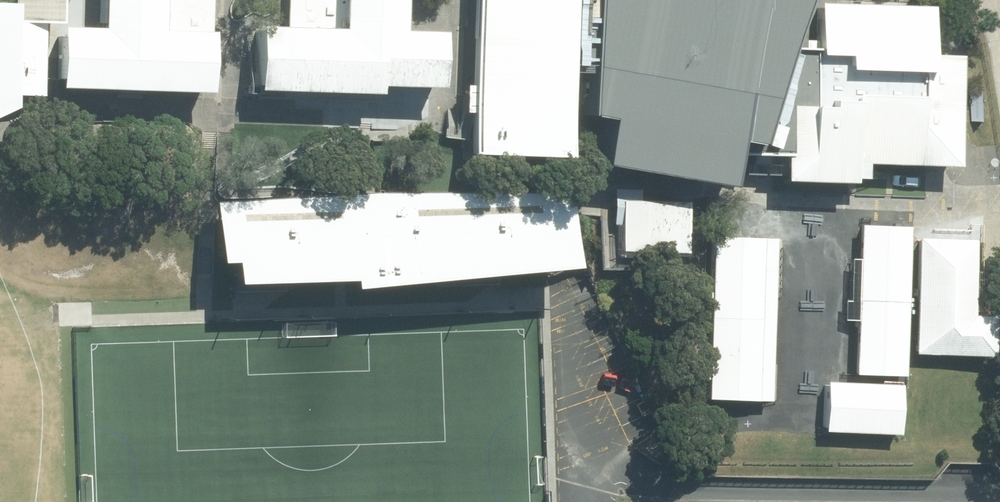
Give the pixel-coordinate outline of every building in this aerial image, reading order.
[(31,97),(31,85),(59,86),(61,0),(0,0),(0,111),(31,97)] [(116,12),(77,12),(76,77),(228,80),(229,22),(184,21),(185,0),(117,0),(116,12)] [(356,9),(273,8),(272,81),(400,83),(400,74),(459,74),(459,16),(419,15),(419,0),(356,0),(356,9)] [(485,143),(585,146),(586,0),(487,0),(485,143)] [(605,105),(626,110),(620,151),(746,173),(755,132),(775,137),(818,0),(606,0),(605,105)] [(826,96),(795,96),(794,173),(876,175),(877,151),(967,154),(970,48),(947,48),(948,0),(828,0),(826,96)] [(589,176),(229,179),(230,247),(242,246),(495,244),(590,243),(589,176)] [(684,201),(618,199),(617,251),(684,252),(684,201)] [(772,239),(709,236),(704,401),(769,402),(772,239)] [(902,402),(905,238),(861,237),(858,401),(902,402)] [(991,382),(982,239),(920,243),(929,386),(991,382)] [(242,246),(242,272),(495,270),(495,244),(242,246)] [(831,404),(833,459),(904,457),(903,402),(831,404)]
